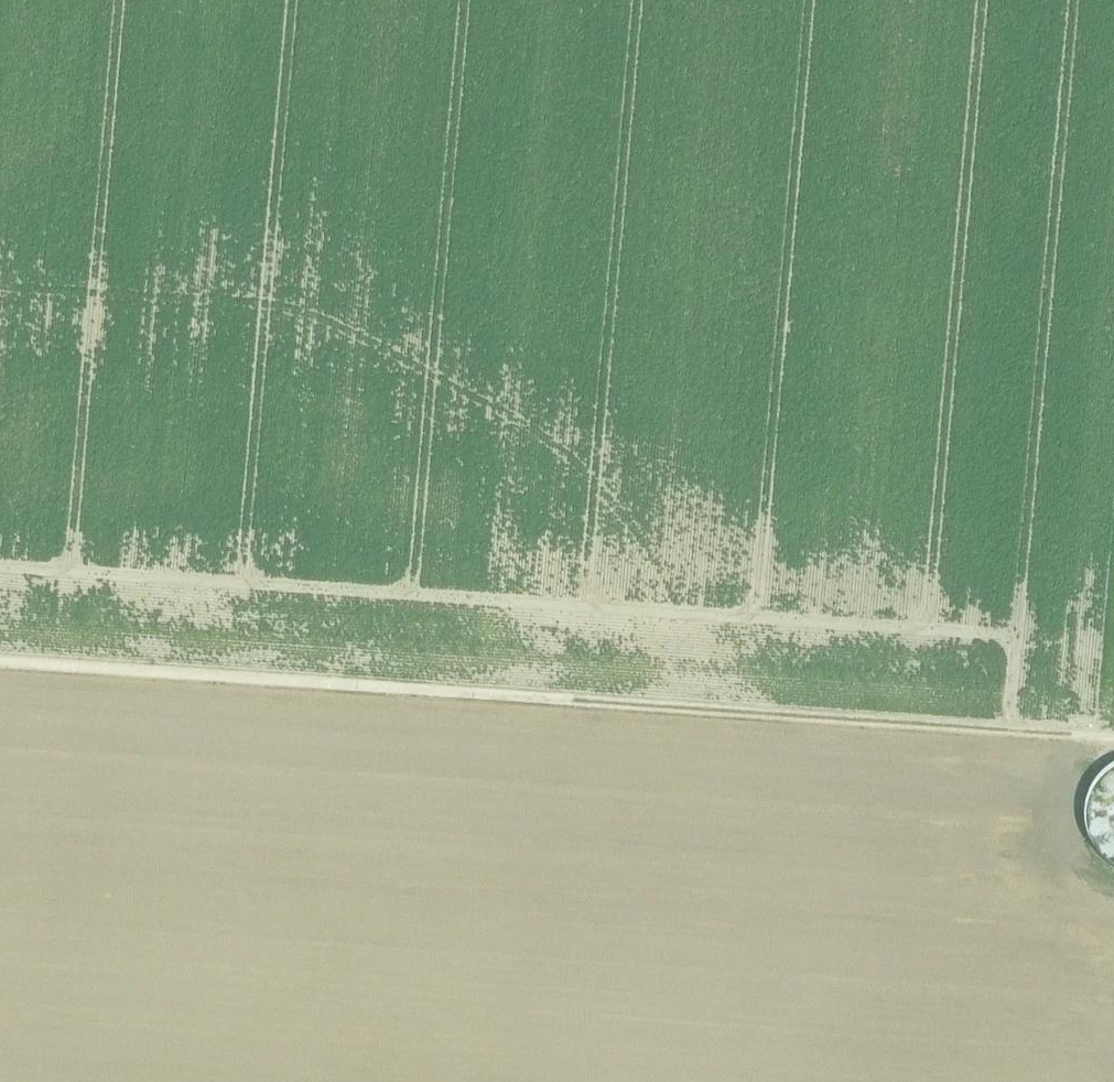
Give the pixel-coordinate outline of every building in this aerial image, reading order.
[(1113,766),(1107,770),(1102,775),(1097,780),(1093,786),(1089,792),(1087,799),(1085,806),(1084,813),(1084,820),(1085,827),(1087,834),(1089,841),(1093,847),(1097,853),(1102,858),(1107,863),(1113,867),(1113,766)]
